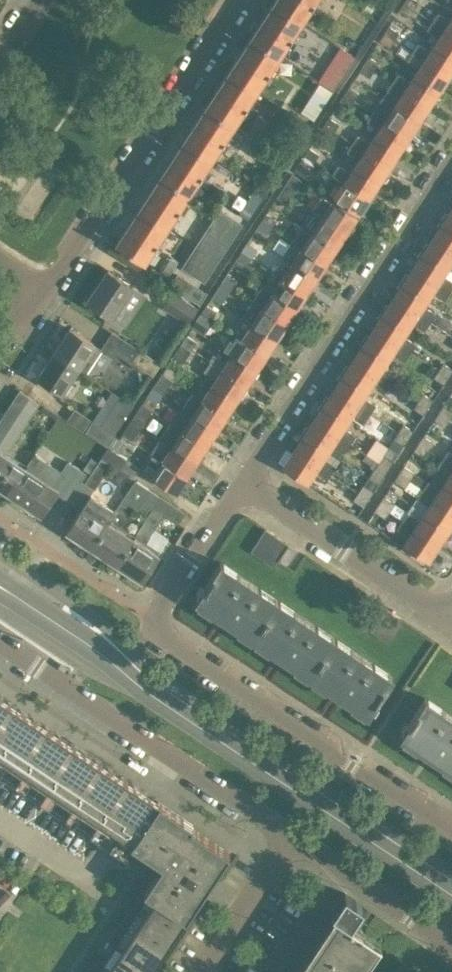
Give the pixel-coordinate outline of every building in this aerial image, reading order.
[(272,1),(302,21),(316,0),(273,0),(272,1)] [(272,1),(250,35),(280,55),(302,21),(272,1)] [(409,15),(414,8),(403,1),(399,8),(409,15)] [(451,20),(437,11),(432,20),(451,33),(451,19),(451,20)] [(432,20),(426,28),(431,32),(427,39),(435,44),(451,55),(451,33),(432,20)] [(388,24),(383,32),(394,39),(399,31),(388,24)] [(389,46),(394,39),(383,32),(379,39),(389,46)] [(250,35),(228,70),(257,89),(280,55),(250,35)] [(435,44),(431,50),(417,42),(412,50),(449,75),(451,70),(451,55),(435,44)] [(315,117),(357,54),(343,45),(301,108),(315,117)] [(444,82),(449,75),(412,50),(406,59),(419,68),(415,74),(441,91),(445,84),(444,82)] [(368,55),(364,62),(374,69),(379,61),(368,55)] [(369,76),(374,69),(364,62),(359,69),(369,76)] [(228,70),(205,104),(235,124),(257,89),(228,70)] [(441,91),(415,74),(411,81),(397,72),(392,81),(429,105),(434,98),(437,98),(441,91)] [(424,112),(429,105),(392,81),(386,90),(400,98),(395,105),(421,122),(425,115),(424,112)] [(349,85),(344,93),(354,99),(359,92),(349,85)] [(344,93),(339,100),(349,107),(354,99),(344,93)] [(421,122),(395,105),(391,111),(377,102),(372,111),(409,135),(414,128),(417,128),(421,122)] [(205,104),(183,138),(213,158),(235,124),(205,104)] [(404,143),(409,135),(372,111),(366,120),(380,129),(375,135),(401,152),(406,145),(404,143)] [(246,129),(258,136),(268,119),(257,112),(246,129)] [(329,116),(324,123),(334,130),(338,122),(329,116)] [(329,137),(334,130),(324,123),(319,130),(329,137)] [(401,152),(375,135),(371,142),(357,133),(352,142),(389,166),(394,159),(397,159),(401,152)] [(183,138),(160,173),(190,192),(213,158),(183,138)] [(385,173),(389,166),(352,142),(346,151),(359,159),(355,165),(381,182),(386,176),(385,173)] [(309,146),(304,153),(314,160),(318,153),(309,146)] [(314,160),(304,153),(294,169),(303,176),(314,160)] [(381,182),(355,165),(351,172),(338,163),(332,172),(370,196),(374,189),(377,189),(381,182)] [(359,212),(370,196),(332,172),(326,181),(340,190),(335,197),(359,212)] [(190,192),(160,173),(138,207),(168,227),(190,192)] [(301,179),(292,173),(281,189),(291,196),(301,179)] [(248,197),(257,203),(265,190),(256,184),(248,197)] [(286,203),(291,196),(281,189),(276,196),(286,203)] [(311,209),(315,212),(346,232),(357,216),(322,193),(311,209)] [(249,216),(257,203),(248,197),(240,210),(249,216)] [(451,206),(446,214),(444,214),(439,220),(451,229),(451,207),(451,206)] [(145,261),(168,227),(138,207),(115,241),(145,261)] [(219,208),(192,250),(204,258),(193,274),(204,281),(242,223),(219,208)] [(311,209),(301,225),(312,232),(338,250),(342,243),(341,241),(346,232),(315,212),(311,209)] [(266,212),(261,220),(271,227),(276,218),(266,212)] [(267,233),(271,227),(261,220),(256,227),(267,233)] [(451,250),(451,229),(439,220),(435,227),(436,229),(431,237),(451,250)] [(338,250),(312,232),(301,225),(291,240),(326,263),(331,256),(333,256),(338,250)] [(431,237),(426,244),(424,244),(419,251),(446,269),(451,260),(451,250),(431,237)] [(321,270),(326,263),(291,240),(281,255),(292,262),(318,279),(323,273),(321,270)] [(246,242),(241,250),(251,257),(256,249),(246,242)] [(181,267),(193,274),(204,258),(192,250),(181,267)] [(246,264),(251,257),(241,250),(236,257),(246,264)] [(411,267),(443,288),(449,292),(451,287),(451,280),(443,274),(446,269),(419,251),(415,258),(416,260),(411,267)] [(177,260),(168,253),(157,269),(160,271),(165,272),(169,272),(177,260)] [(275,273),(276,273),(307,293),(311,286),(314,286),(318,279),(292,262),(287,270),(279,266),(275,273)] [(449,292),(443,288),(411,267),(407,275),(404,275),(399,281),(427,299),(432,291),(444,299),(449,292)] [(107,269),(87,301),(112,318),(113,316),(121,321),(128,310),(120,304),(132,285),(107,269)] [(169,284),(185,294),(193,282),(177,272),(169,284)] [(220,282),(230,288),(236,279),(226,273),(220,282)] [(307,293),(276,273),(275,273),(272,277),(269,276),(263,285),(261,284),(260,286),(298,310),(302,304),(301,301),(307,293)] [(396,290),(391,298),(429,323),(436,312),(423,304),(427,299),(399,281),(395,288),(396,290)] [(207,292),(193,282),(185,294),(199,304),(207,293),(207,292)] [(230,288),(220,282),(211,296),(221,302),(230,288)] [(251,301),(255,304),(286,324),(291,317),(294,317),(298,310),(260,286),(251,301)] [(162,306),(187,323),(198,307),(172,290),(162,306)] [(384,305),(379,312),(407,330),(413,321),(425,329),(429,323),(391,298),(387,305),(384,305)] [(281,332),(286,324),(255,304),(251,301),(247,307),(258,314),(252,323),(278,341),(283,334),(281,332)] [(206,304),(201,311),(211,318),(216,310),(206,304)] [(207,324),(211,318),(201,311),(197,318),(207,324)] [(415,343),(403,335),(407,330),(379,312),(375,319),(376,321),(371,328),(409,353),(415,343)] [(240,328),(235,334),(266,355),(271,347),(274,347),(278,341),(252,323),(241,316),(235,325),(240,328)] [(54,352),(77,368),(85,373),(101,348),(100,347),(70,327),(54,352)] [(359,342),(386,360),(392,351),(404,359),(409,353),(371,328),(367,336),(364,336),(359,342)] [(109,333),(100,347),(101,348),(113,356),(116,352),(130,361),(131,360),(153,374),(160,362),(116,333),(112,331),(109,333)] [(186,334),(181,342),(191,349),(196,340),(186,334)] [(261,362),(266,355),(235,334),(231,341),(238,345),(232,354),(258,371),(263,365),(261,362)] [(181,364),(191,349),(181,342),(171,358),(181,364)] [(351,359),(383,379),(389,383),(395,373),(383,365),(386,360),(359,342),(355,349),(356,351),(351,359)] [(77,368),(54,352),(38,376),(61,392),(77,368)] [(232,354),(227,361),(213,352),(209,359),(210,360),(209,361),(246,385),(251,378),(254,378),(258,371),(232,354)] [(389,383),(383,379),(351,359),(347,366),(344,366),(339,373),(366,390),(372,382),(384,390),(389,383)] [(241,393),(246,385),(209,361),(203,370),(216,379),(212,385),(238,402),(242,395),(241,393)] [(437,371),(447,378),(451,370),(451,368),(443,361),(437,371)] [(167,364),(161,372),(172,378),(177,370),(167,364)] [(447,378),(437,371),(433,377),(443,383),(447,378)] [(172,379),(172,378),(161,372),(151,388),(161,394),(172,379)] [(331,389),(363,410),(369,414),(375,404),(363,395),(366,390),(339,373),(335,380),(336,382),(331,389)] [(192,392),(196,395),(226,415),(231,408),(234,408),(238,402),(212,385),(207,392),(200,388),(196,394),(192,392)] [(24,466),(4,453),(39,401),(19,388),(0,416),(0,487),(7,492),(24,466)] [(151,388),(141,403),(151,410),(161,394),(151,388)] [(369,414),(363,410),(331,389),(327,397),(324,397),(319,403),(346,421),(352,412),(365,420),(369,414)] [(222,423),(226,415),(196,395),(192,392),(182,408),(219,432),(223,425),(222,423)] [(423,392),(417,402),(427,408),(432,399),(423,392)] [(427,408),(417,402),(413,407),(423,414),(427,408)] [(147,416),(151,410),(141,403),(137,409),(132,417),(142,424),(147,416)] [(316,412),(311,420),(349,445),(355,434),(343,426),(346,421),(319,403),(315,410),(316,412)] [(438,411),(449,418),(451,414),(451,410),(443,404),(438,411)] [(172,423),(176,425),(207,446),(212,438),(214,438),(219,432),(182,408),(172,423)] [(77,409),(68,423),(105,446),(106,445),(111,448),(119,437),(77,409)] [(438,411),(433,419),(444,426),(449,418),(438,411)] [(142,424),(132,417),(122,433),(132,440),(142,424)] [(304,427),(300,434),(326,451),(327,450),(340,458),(349,445),(311,420),(307,427),(304,427)] [(202,453),(207,446),(176,425),(172,423),(170,422),(160,437),(172,445),(198,463),(203,456),(202,453)] [(403,423),(397,432),(407,439),(413,430),(403,423)] [(404,444),(407,439),(397,432),(393,438),(395,438),(403,444),(404,444)] [(119,437),(111,448),(126,458),(136,442),(132,440),(122,433),(119,437)] [(336,465),(323,456),(326,451),(300,434),(295,441),(296,443),(291,450),(329,475),(336,465)] [(423,434),(418,441),(429,449),(434,441),(423,434)] [(418,441),(413,449),(424,456),(429,449),(418,441)] [(104,459),(111,448),(106,445),(105,446),(106,447),(83,483),(93,489),(94,490),(111,464),(104,459)] [(150,452),(156,456),(187,476),(191,469),(194,469),(198,463),(172,445),(167,453),(155,445),(150,452)] [(382,454),(377,463),(387,469),(398,452),(386,445),(381,453),(382,454)] [(132,477),(139,466),(126,458),(111,448),(104,459),(111,464),(132,477)] [(447,449),(440,460),(446,464),(451,468),(451,452),(447,449)] [(329,475),(291,450),(281,466),(306,483),(311,474),(324,483),(329,475)] [(176,492),(187,476),(156,456),(150,452),(140,468),(176,492)] [(31,456),(24,466),(7,492),(40,514),(55,492),(80,508),(85,502),(90,493),(93,489),(83,483),(79,480),(84,473),(66,461),(57,473),(31,456)] [(451,512),(451,490),(442,483),(444,480),(408,457),(403,464),(414,472),(409,479),(422,488),(420,491),(425,495),(451,512)] [(446,464),(440,460),(436,466),(448,474),(444,480),(442,483),(451,490),(451,468),(446,464)] [(378,483),(387,469),(377,463),(368,476),(378,483)] [(403,464),(398,472),(409,479),(414,472),(403,464)] [(404,486),(409,479),(398,472),(393,479),(404,486)] [(123,498),(129,502),(137,507),(141,502),(151,508),(152,509),(160,496),(135,479),(133,482),(132,482),(123,498)] [(363,484),(357,493),(367,500),(373,490),(363,484)] [(425,495),(420,491),(416,497),(428,505),(422,514),(448,531),(451,524),(451,522),(451,520),(451,512),(425,495)] [(85,502),(80,508),(66,530),(92,548),(110,519),(123,498),(115,509),(90,493),(85,502)] [(367,500),(357,493),(353,498),(363,505),(367,500)] [(383,495),(378,502),(389,510),(394,502),(383,495)] [(185,512),(160,496),(152,509),(151,508),(135,533),(144,540),(161,513),(178,523),(185,512)] [(123,498),(110,519),(92,548),(116,564),(135,536),(121,527),(125,520),(124,515),(121,514),(129,502),(123,498)] [(378,502),(374,510),(385,517),(389,510),(378,502)] [(407,510),(400,522),(436,545),(441,538),(443,538),(448,531),(422,514),(419,518),(407,510)] [(409,534),(402,545),(401,547),(415,556),(417,553),(427,559),(427,558),(430,558),(433,553),(432,551),(436,545),(400,522),(397,526),(409,534)] [(276,534),(265,527),(250,550),(261,557),(276,534)] [(276,534),(261,557),(273,565),(277,559),(287,543),(287,541),(276,534)] [(135,536),(116,564),(141,581),(160,553),(135,536)] [(286,565),(297,549),(287,543),(277,559),(286,565)] [(277,601),(220,563),(196,598),(253,636),(277,601)] [(253,636),(271,648),(310,674),(333,639),(277,601),(253,636)] [(310,674),(328,686),(367,712),(391,677),(333,639),(310,674)] [(154,898),(186,918),(229,852),(219,846),(191,827),(193,824),(183,818),(0,696),(0,773),(100,839),(110,824),(132,839),(130,843),(155,859),(156,858),(164,864),(162,867),(160,866),(143,890),(154,898)] [(424,698),(400,734),(451,769),(451,717),(424,698)] [(381,943),(351,923),(362,906),(344,893),(332,912),(334,913),(294,971),(361,971),(381,943)] [(174,936),(186,918),(154,898),(143,915),(174,936)] [(132,932),(158,950),(163,953),(174,936),(143,915),(132,932)] [(132,932),(120,950),(147,967),(151,970),(163,953),(158,950),(132,932)] [(147,967),(120,950),(109,967),(117,971),(150,971),(151,970),(147,967)]
